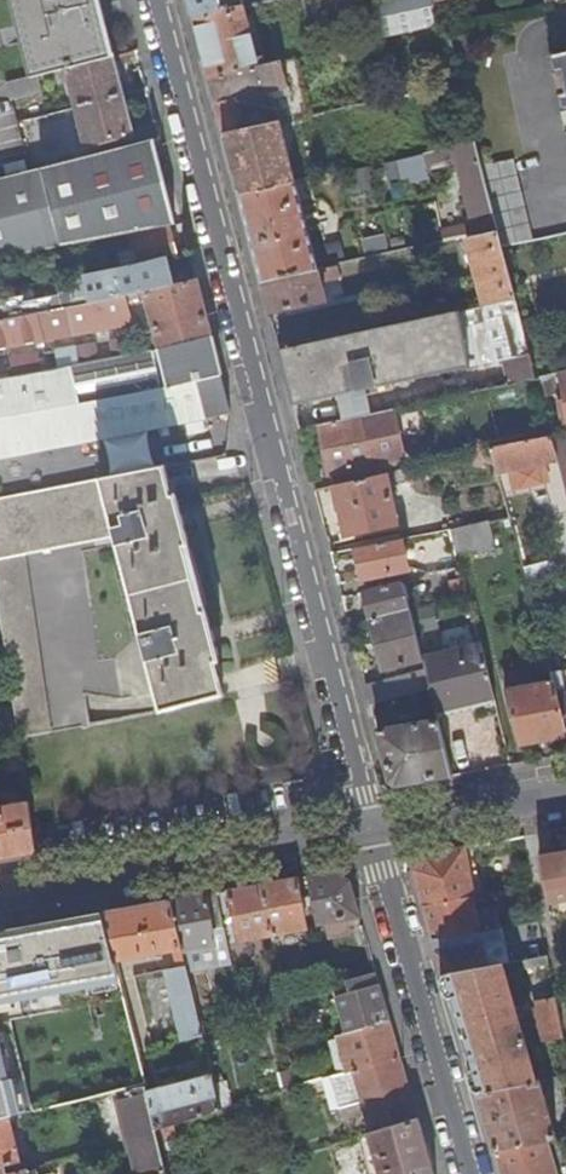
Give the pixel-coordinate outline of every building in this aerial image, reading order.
[(36,76),(52,72),(66,68),(112,56),(113,56),(99,0),(16,0),(36,76)] [(194,20),(245,8),(243,0),(189,0),(194,20)] [(379,19),(383,37),(445,23),(441,9),(439,0),(375,0),(379,19)] [(245,8),(194,20),(202,49),(210,78),(260,66),(245,8)] [(329,50),(333,64),(349,60),(345,46),(329,50)] [(557,55),(561,73),(565,93),(565,98),(565,52),(557,55)] [(561,73),(557,55),(549,56),(553,75),(561,73)] [(122,95),(112,56),(66,68),(77,107),(122,95)] [(260,66),(210,78),(216,102),(224,137),(281,124),(308,118),(294,59),(281,61),(260,66)] [(52,72),(36,76),(17,81),(21,97),(56,88),(52,72)] [(561,73),(553,75),(558,95),(565,93),(561,73)] [(558,95),(562,113),(565,112),(565,98),(565,93),(558,95)] [(132,135),(122,95),(77,107),(87,146),(132,135)] [(281,124),(224,137),(231,163),(239,194),(296,182),(281,124)] [(151,140),(0,179),(0,258),(170,225),(173,225),(157,162),(151,140)] [(475,142),(397,160),(400,174),(416,171),(417,178),(429,175),(427,166),(457,160),(476,235),(498,230),(475,142)] [(519,175),(488,183),(503,245),(533,238),(519,175)] [(251,240),(262,282),(318,269),(296,182),(239,194),(251,240)] [(445,242),(467,237),(471,236),(467,221),(441,226),(445,242)] [(174,240),(170,225),(129,237),(130,242),(124,244),(126,251),(132,250),(136,264),(154,260),(165,257),(177,254),(174,240)] [(467,237),(484,307),(501,303),(516,300),(502,246),(498,230),(476,235),(471,236),(467,237)] [(172,284),(165,257),(154,260),(161,287),(172,284)] [(154,260),(136,264),(89,273),(94,300),(132,293),(137,291),(145,290),(161,287),(154,260)] [(262,282),(270,314),(325,301),(321,282),(341,278),(339,266),(318,270),(318,269),(262,282)] [(205,313),(196,279),(172,284),(161,287),(145,290),(159,348),(211,338),(205,313)] [(132,293),(94,300),(0,319),(0,349),(132,322),(128,304),(134,302),(132,293)] [(536,379),(521,320),(516,300),(501,303),(505,321),(504,321),(513,357),(504,359),(510,384),(536,379)] [(286,376),(294,406),(493,362),(481,308),(458,313),(458,312),(279,351),(286,376)] [(211,338),(159,348),(132,353),(115,357),(98,360),(80,364),(77,348),(76,346),(56,350),(59,368),(42,371),(38,351),(11,356),(15,377),(0,380),(0,460),(231,414),(226,397),(217,361),(211,338)] [(112,343),(115,357),(132,353),(129,339),(112,343)] [(95,344),(77,348),(80,364),(98,360),(95,344)] [(394,410),(317,427),(328,476),(404,460),(394,410)] [(551,437),(565,495),(565,434),(551,437)] [(551,436),(491,450),(494,463),(502,491),(511,489),(507,471),(543,463),(545,463),(558,513),(565,511),(565,495),(551,437),(551,436)] [(491,450),(469,455),(472,468),(494,463),(491,450)] [(547,481),(543,463),(507,471),(511,489),(547,481)] [(166,466),(0,498),(0,602),(2,616),(8,661),(15,707),(19,737),(52,731),(27,553),(117,537),(161,712),(223,696),(216,663),(218,662),(205,610),(202,611),(186,546),(189,545),(176,495),(173,496),(166,466)] [(403,470),(333,486),(338,510),(339,510),(345,537),(397,524),(388,482),(404,478),(403,470)] [(486,522),(450,529),(457,558),(493,550),(486,522)] [(401,540),(355,549),(361,580),(408,571),(401,540)] [(454,599),(467,596),(461,572),(448,575),(454,599)] [(365,592),(371,619),(409,610),(411,610),(410,608),(404,583),(365,592)] [(422,660),(422,659),(409,610),(371,619),(384,669),(422,660)] [(435,711),(494,697),(480,644),(422,659),(422,660),(425,672),(429,690),(434,709),(435,711)] [(366,687),(370,705),(417,693),(429,690),(425,672),(366,687)] [(565,732),(565,692),(561,672),(551,674),(553,682),(565,732)] [(565,736),(565,732),(553,682),(505,692),(519,745),(565,736)] [(422,713),(434,709),(429,690),(417,693),(422,713)] [(397,786),(451,776),(437,720),(377,731),(380,742),(390,782),(397,786)] [(8,772),(24,768),(18,754),(5,757),(8,772)] [(36,852),(28,800),(1,806),(0,801),(0,858),(9,856),(36,852)] [(473,894),(464,846),(422,854),(413,869),(423,904),(473,894)] [(554,852),(550,848),(544,849),(541,854),(539,855),(548,903),(565,899),(565,849),(554,852)] [(345,920),(359,918),(348,880),(333,871),(309,875),(318,925),(325,924),(328,937),(347,934),(345,920)] [(262,884),(271,933),(306,927),(296,878),(262,884)] [(238,940),(269,934),(271,933),(262,884),(234,889),(229,890),(238,940)] [(223,928),(216,892),(194,896),(169,901),(181,947),(181,949),(214,944),(212,931),(223,929),(223,928)] [(473,894),(423,904),(430,931),(433,939),(481,929),(483,941),(437,951),(443,974),(501,962),(508,961),(497,904),(476,908),(473,894)] [(181,947),(169,901),(108,912),(103,913),(114,962),(169,952),(181,949),(181,947)] [(103,913),(0,932),(0,993),(117,972),(114,962),(103,913)] [(481,929),(433,939),(437,951),(483,941),(481,929)] [(202,1035),(181,949),(169,952),(172,965),(163,967),(181,1041),(202,1035)] [(548,953),(529,957),(530,964),(549,960),(548,953)] [(534,1081),(501,962),(443,974),(451,1002),(477,1092),(534,1081)] [(345,1034),(388,1021),(385,1010),(382,999),(378,983),(373,985),(370,973),(344,980),(346,986),(334,989),(336,995),(334,996),(345,1034)] [(564,1036),(557,997),(536,1001),(543,1040),(564,1036)] [(395,1044),(388,1021),(345,1034),(336,1037),(344,1067),(338,1069),(340,1073),(399,1056),(395,1044)] [(9,1117),(16,1116),(0,1047),(0,1119),(9,1117)] [(369,1133),(416,1118),(412,1103),(399,1056),(340,1073),(329,1077),(339,1109),(361,1102),(369,1133)] [(301,1085),(298,1069),(284,1073),(287,1089),(301,1085)] [(148,1097),(156,1129),(221,1109),(212,1073),(147,1093),(148,1097)] [(326,1087),(323,1078),(309,1082),(307,1083),(309,1092),(326,1087)] [(540,1080),(534,1081),(477,1092),(487,1126),(494,1150),(547,1140),(557,1139),(540,1080)] [(167,1170),(156,1129),(148,1097),(147,1093),(144,1084),(116,1091),(137,1169),(116,1173),(152,1173),(167,1170)] [(4,1165),(19,1161),(9,1117),(0,1119),(0,1166),(4,1165)] [(427,1154),(416,1118),(369,1133),(367,1134),(379,1173),(432,1173),(427,1154)] [(547,1140),(494,1150),(501,1173),(556,1173),(547,1140)]
